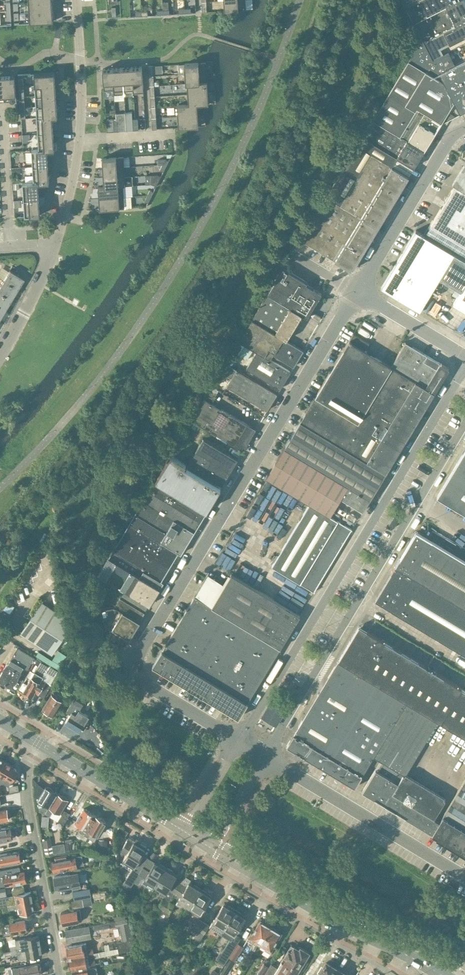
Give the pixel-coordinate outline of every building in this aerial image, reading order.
[(245,0),(227,0),(224,0),(224,10),(239,9),(246,9),(245,0)] [(405,6),(414,22),(457,0),(417,0),(405,6)] [(414,22),(422,38),(424,42),(464,21),(464,0),(457,0),(414,22)] [(52,11),(51,2),(28,3),(29,13),(52,11)] [(53,21),(52,11),(29,13),(29,23),(53,21)] [(424,42),(433,59),(443,54),(440,49),(464,36),(464,21),(424,42)] [(408,60),(425,71),(444,82),(454,101),(460,113),(464,110),(464,58),(460,61),(454,49),(443,54),(433,59),(424,42),(422,38),(408,60)] [(408,60),(389,92),(406,103),(425,71),(408,60)] [(199,63),(184,64),(185,74),(200,73),(206,72),(206,62),(199,63)] [(142,66),(131,67),(132,78),(133,88),(132,88),(133,93),(143,92),(142,77),(142,66)] [(132,78),(131,67),(122,68),(123,79),(123,89),(124,89),(132,88),(133,88),(132,78)] [(113,79),(112,68),(102,69),(103,80),(104,90),(113,90),(114,90),(113,79)] [(123,79),(122,68),(112,68),(113,79),(114,90),(113,90),(114,94),(124,94),(124,89),(123,89),(123,79)] [(406,103),(390,129),(400,135),(417,107),(431,116),(441,122),(454,101),(444,82),(425,71),(406,103)] [(55,83),(54,72),(34,73),(35,85),(55,83)] [(207,82),(206,72),(200,73),(185,74),(186,84),(187,84),(187,83),(200,82),(207,82)] [(15,74),(2,75),(3,95),(16,95),(15,74)] [(208,93),(207,82),(200,82),(187,83),(187,84),(187,94),(208,93)] [(56,94),(55,83),(35,85),(35,95),(56,94)] [(406,103),(389,92),(373,119),(390,129),(406,103)] [(208,104),(208,93),(187,94),(188,104),(197,104),(197,105),(208,104)] [(56,105),(56,94),(35,95),(36,106),(56,105)] [(198,114),(197,105),(197,104),(188,104),(177,105),(177,116),(198,114)] [(57,116),(56,105),(36,106),(37,117),(57,116)] [(417,107),(400,135),(408,140),(424,150),(433,135),(439,125),(440,124),(430,118),(431,116),(417,107)] [(198,126),(198,114),(177,116),(178,127),(198,126)] [(57,117),(57,116),(37,117),(38,134),(53,133),(52,117),(57,117)] [(424,150),(408,140),(400,135),(390,129),(373,119),(362,136),(397,157),(414,167),(424,150)] [(54,148),(53,133),(38,134),(39,149),(54,148)] [(362,136),(326,196),(340,204),(371,153),(391,165),(392,165),(397,157),(362,136)] [(54,149),(54,148),(39,149),(31,149),(32,166),(48,165),(47,150),(54,149)] [(371,153),(340,204),(360,216),(378,227),(409,175),(392,165),(391,165),(371,153)] [(123,156),(102,158),(103,168),(124,167),(123,156)] [(49,181),(48,165),(32,166),(33,182),(49,181)] [(125,176),(124,167),(103,168),(103,177),(125,176)] [(454,183),(455,183),(430,225),(464,246),(464,168),(460,176),(459,175),(454,183)] [(125,186),(125,176),(103,177),(104,187),(123,186),(125,186)] [(49,182),(49,181),(33,182),(22,182),(24,199),(39,198),(38,183),(49,182)] [(124,197),(123,186),(104,187),(98,187),(98,198),(119,197),(124,197)] [(360,216),(340,204),(326,196),(301,239),(352,270),(378,227),(360,216)] [(119,208),(119,197),(98,198),(99,210),(119,208)] [(40,215),(39,198),(24,199),(25,216),(40,215)] [(416,230),(381,287),(419,311),(439,278),(461,291),(464,283),(464,260),(416,230)] [(321,293),(306,284),(307,282),(283,268),(268,293),(302,314),(307,317),(321,293)] [(9,270),(2,281),(16,289),(23,278),(9,270)] [(2,281),(0,285),(0,293),(10,300),(16,289),(2,281)] [(461,291),(453,303),(464,310),(464,283),(461,291)] [(0,293),(0,308),(4,310),(10,300),(0,293)] [(302,314),(268,293),(267,293),(252,319),(286,340),(302,314)] [(303,350),(286,340),(252,319),(239,340),(246,345),(257,351),(264,356),(268,349),(274,352),(273,354),(293,366),(303,350)] [(363,510),(434,393),(449,368),(405,342),(391,366),(365,350),(369,343),(353,333),(266,477),(310,503),(272,566),(306,587),(314,591),(352,529),(344,524),(330,516),(341,497),(363,510)] [(238,348),(232,358),(247,367),(246,368),(280,388),(290,372),(264,356),(257,351),(246,345),(243,351),(238,348)] [(277,394),(256,381),(226,363),(221,371),(213,384),(224,390),(227,386),(267,410),(277,394)] [(208,393),(204,398),(212,403),(215,397),(208,393)] [(204,398),(191,419),(242,450),(255,429),(212,403),(204,398)] [(185,433),(172,454),(183,460),(189,450),(183,447),(185,444),(187,445),(189,442),(187,441),(190,436),(185,433)] [(238,459),(229,453),(204,438),(188,464),(222,484),(238,459)] [(437,496),(464,513),(464,450),(437,496)] [(181,553),(194,531),(207,510),(206,510),(220,487),(185,465),(186,463),(171,454),(155,480),(142,500),(129,522),(112,550),(108,556),(143,577),(160,587),(163,581),(161,580),(178,552),(181,553)] [(433,541),(416,531),(395,565),(464,607),(464,560),(433,541)] [(53,551),(58,576),(63,575),(58,550),(53,551)] [(160,587),(143,577),(108,556),(98,574),(125,590),(149,605),(160,587)] [(375,599),(392,609),(464,654),(464,607),(395,565),(391,572),(375,599)] [(300,615),(244,581),(231,573),(212,606),(280,647),(300,615)] [(129,638),(145,612),(149,605),(125,590),(114,606),(101,608),(104,623),(129,638)] [(280,647),(212,606),(195,596),(153,665),(238,717),(280,647)] [(20,632),(52,653),(73,621),(41,600),(20,632)] [(1,626),(8,630),(11,626),(4,622),(1,626)] [(359,626),(338,660),(406,701),(439,721),(441,722),(464,737),(464,690),(359,626)] [(0,675),(0,679),(0,680),(9,685),(12,684),(15,681),(18,677),(17,677),(23,666),(27,669),(28,668),(30,670),(31,669),(37,659),(17,647),(7,664),(4,667),(3,670),(0,675)] [(39,651),(36,655),(60,670),(62,666),(60,665),(67,655),(58,650),(52,659),(39,651)] [(35,671),(23,691),(24,692),(25,694),(28,696),(29,695),(31,696),(35,690),(38,692),(37,694),(43,697),(50,686),(44,682),(45,680),(42,679),(43,677),(42,676),(49,665),(38,658),(37,659),(31,669),(35,671)] [(70,658),(65,666),(68,668),(70,666),(71,666),(75,660),(70,658)] [(373,756),(406,701),(338,660),(327,679),(287,746),(355,787),(373,756)] [(57,695),(53,693),(52,695),(51,694),(43,709),(53,715),(62,701),(62,700),(64,697),(57,693),(57,695)] [(70,714),(65,722),(79,731),(81,728),(82,726),(84,728),(88,721),(85,719),(88,715),(79,710),(83,704),(74,698),(66,712),(70,714)] [(273,698),(261,716),(276,725),(287,707),(273,698)] [(375,768),(362,791),(385,805),(395,810),(427,830),(432,833),(440,821),(434,818),(445,799),(405,775),(403,774),(404,774),(403,774),(436,720),(438,721),(439,721),(406,701),(373,756),(383,762),(378,770),(375,768)] [(0,769),(0,777),(1,775),(5,778),(3,782),(8,786),(14,777),(17,772),(16,770),(14,769),(12,767),(13,766),(5,761),(0,769)] [(440,821),(432,833),(464,853),(464,779),(440,821)] [(47,787),(46,786),(38,800),(39,800),(39,802),(39,803),(39,804),(39,805),(39,806),(39,807),(39,808),(39,810),(40,811),(44,813),(45,813),(57,793),(53,790),(51,788),(49,787),(47,787)] [(61,795),(57,793),(45,813),(50,816),(54,809),(60,813),(68,799),(67,799),(66,797),(63,795),(61,795)] [(8,819),(7,808),(0,809),(0,820),(8,819)] [(84,834),(95,815),(90,813),(89,811),(87,809),(84,809),(83,809),(75,822),(82,826),(79,831),(84,834)] [(58,820),(63,824),(70,813),(64,810),(58,820)] [(97,835),(106,822),(105,822),(104,820),(101,818),(99,818),(95,815),(84,834),(88,837),(91,831),(97,835)] [(12,839),(10,827),(0,829),(0,841),(12,839)] [(128,838),(120,850),(126,854),(122,859),(134,866),(123,883),(130,888),(134,882),(138,875),(137,874),(148,858),(141,854),(146,847),(130,837),(129,839),(128,838)] [(50,838),(42,839),(45,854),(53,853),(50,838)] [(71,838),(65,839),(66,850),(77,849),(77,844),(72,844),(71,838)] [(107,840),(99,841),(99,853),(108,853),(107,840)] [(21,861),(19,851),(0,854),(0,865),(21,861)] [(55,860),(51,861),(53,871),(77,867),(77,865),(83,864),(81,855),(67,858),(67,854),(54,856),(55,860)] [(138,875),(134,882),(140,885),(142,883),(153,889),(155,885),(166,866),(160,863),(159,864),(154,861),(154,862),(148,858),(137,874),(138,875)] [(174,893),(180,882),(174,879),(176,874),(171,871),(172,870),(166,866),(155,885),(162,889),(161,890),(165,893),(163,897),(169,901),(174,893)] [(5,885),(26,881),(24,871),(3,875),(5,885)] [(70,874),(54,876),(56,888),(72,885),(72,888),(81,886),(78,872),(70,874)] [(189,906),(200,888),(195,884),(194,885),(183,879),(180,883),(180,882),(174,893),(180,897),(176,903),(181,906),(183,902),(189,906)] [(0,898),(0,905),(1,907),(3,907),(32,901),(30,891),(25,893),(23,887),(13,888),(12,890),(13,894),(15,895),(16,894),(16,895),(0,898)] [(90,888),(72,891),(74,900),(92,897),(90,888)] [(206,892),(200,888),(189,906),(196,910),(195,912),(199,914),(211,896),(206,893),(206,892)] [(163,910),(169,901),(163,897),(158,907),(163,910)] [(75,900),(68,901),(70,909),(71,909),(84,906),(82,899),(75,900)] [(32,901),(3,907),(4,911),(8,910),(19,908),(20,913),(34,911),(32,901)] [(170,914),(169,913),(174,904),(169,901),(163,910),(157,920),(154,925),(162,930),(169,918),(168,917),(170,914)] [(211,924),(209,926),(214,928),(221,933),(235,909),(229,905),(228,907),(227,906),(225,905),(223,904),(211,924)] [(80,909),(61,913),(63,924),(79,921),(82,921),(80,909)] [(235,934),(245,917),(240,914),(241,913),(235,909),(221,933),(230,939),(231,939),(235,934)] [(127,919),(115,921),(116,926),(116,928),(124,927),(127,940),(133,939),(130,919),(127,920),(127,919)] [(192,928),(198,931),(203,922),(198,919),(192,928)] [(27,930),(25,920),(1,924),(3,935),(27,930)] [(271,926),(262,921),(261,920),(252,933),(251,933),(247,939),(253,942),(255,940),(260,943),(271,926)] [(89,926),(90,931),(116,926),(115,921),(89,926)] [(203,922),(198,931),(194,937),(200,940),(209,925),(203,922)] [(89,926),(65,930),(67,942),(91,938),(90,931),(89,926)] [(281,932),(271,926),(260,943),(266,946),(264,949),(270,952),(274,946),(273,946),(281,932)] [(237,943),(241,938),(235,934),(231,939),(230,939),(222,952),(224,953),(211,974),(212,974),(218,974),(224,965),(229,956),(237,943)] [(11,951),(40,945),(38,935),(24,938),(15,940),(16,945),(10,946),(11,951)] [(134,945),(133,939),(127,940),(117,942),(118,948),(134,945)] [(104,944),(105,950),(114,949),(112,942),(104,944)] [(83,943),(67,946),(69,957),(88,954),(86,943),(83,943)] [(237,943),(229,956),(235,960),(243,946),(237,943)] [(40,945),(11,951),(12,955),(20,953),(21,959),(42,955),(40,945)] [(135,950),(134,945),(118,948),(114,949),(105,950),(98,952),(100,957),(118,953),(118,955),(116,956),(118,962),(126,960),(125,955),(130,954),(129,951),(135,950)] [(269,966),(263,974),(294,974),(299,967),(303,969),(308,961),(304,959),(309,952),(300,946),(299,948),(294,945),(291,951),(288,949),(285,955),(278,967),(271,963),(269,966)] [(88,954),(69,957),(71,969),(87,966),(90,965),(88,954)] [(233,962),(230,960),(221,974),(225,974),(233,962)] [(326,962),(318,974),(332,974),(336,968),(326,962)] [(42,973),(40,963),(12,968),(13,974),(33,974),(42,973)] [(261,974),(263,974),(269,966),(264,963),(257,973),(261,974)] [(96,966),(72,971),(73,972),(72,973),(72,974),(98,974),(96,966)]
